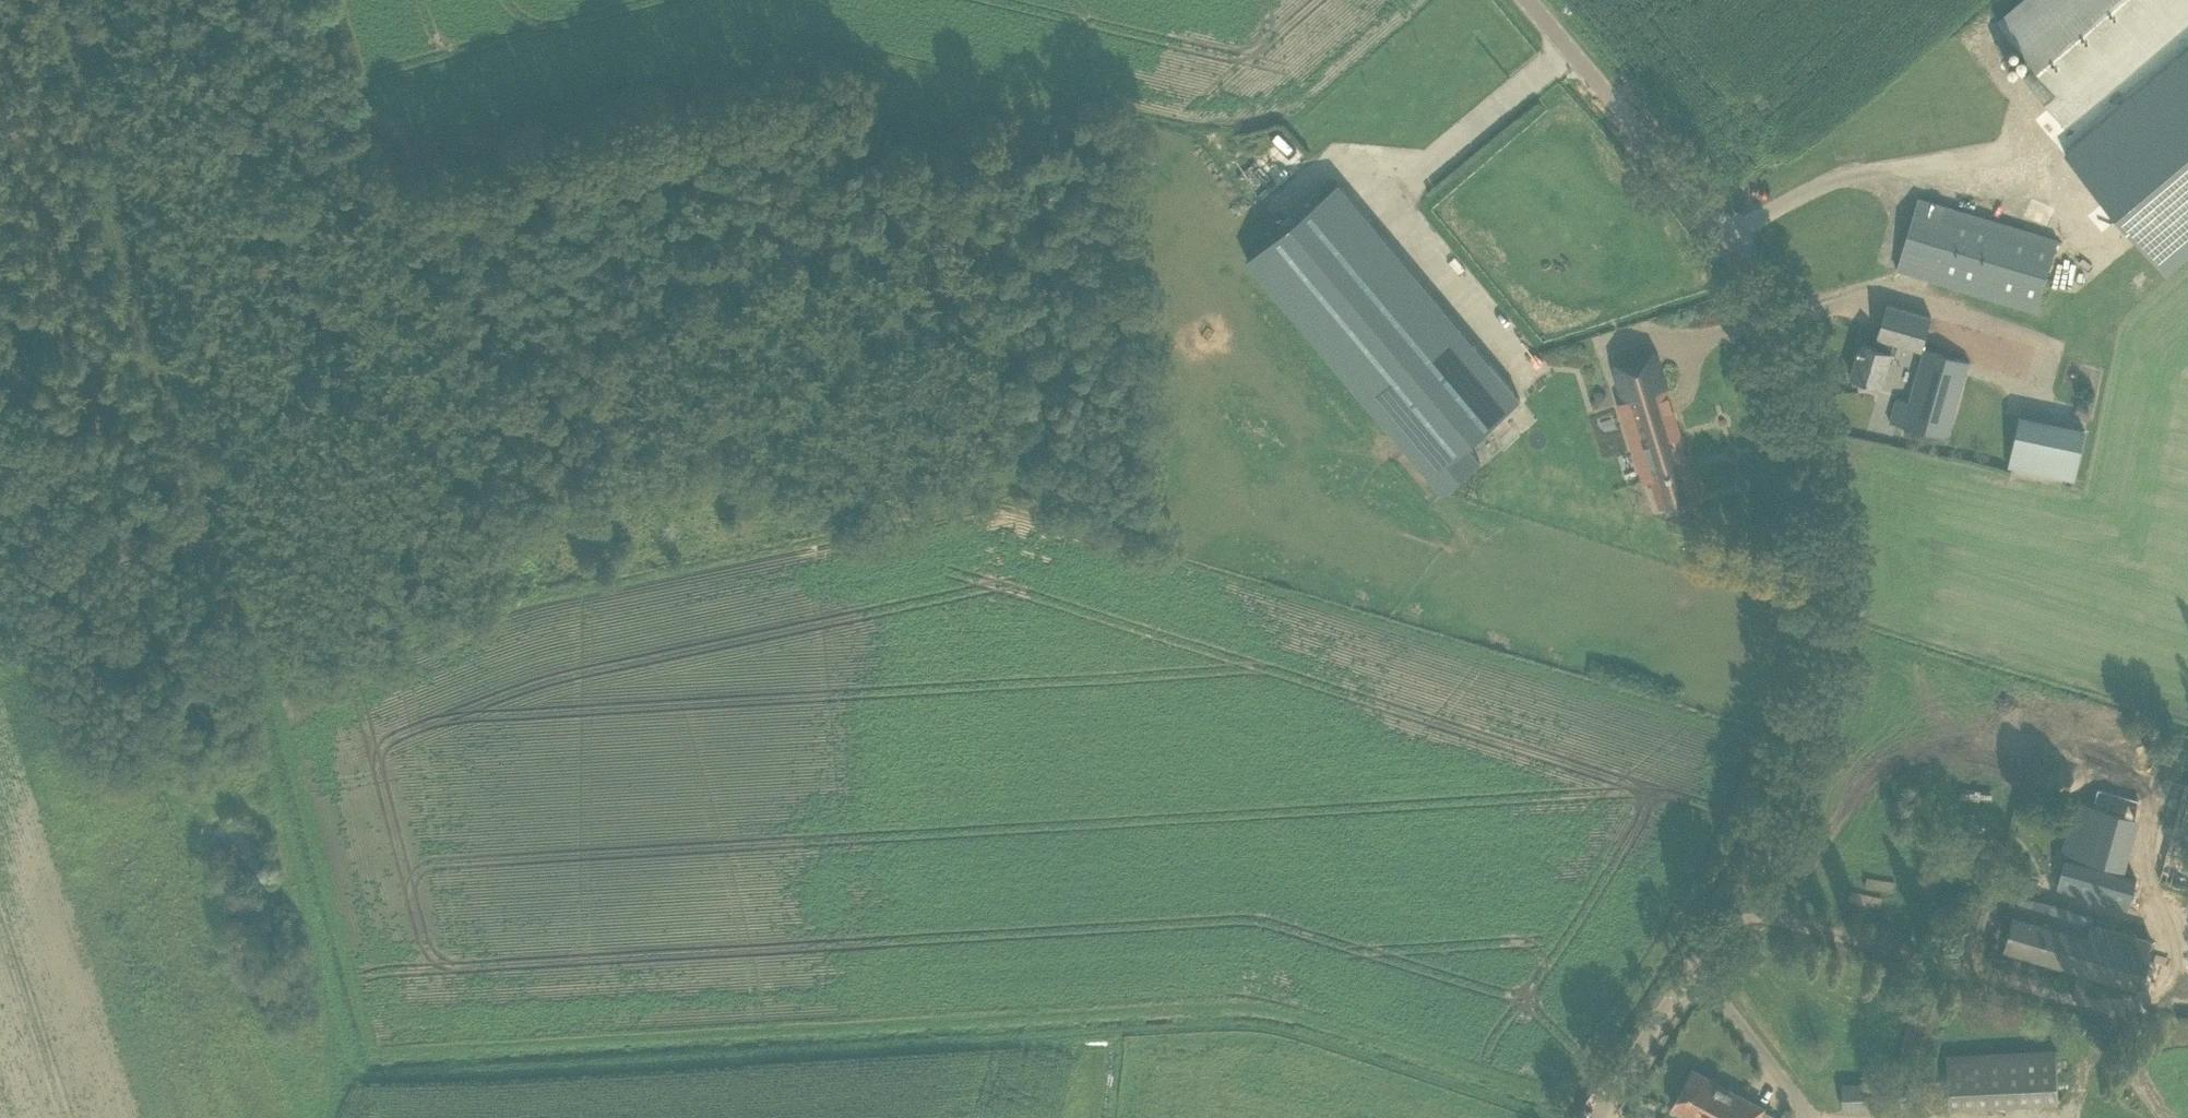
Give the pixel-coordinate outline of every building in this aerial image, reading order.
[(2023,78),(2064,126),(2187,26),(2187,0),(2024,0),(1998,22),(2031,60),(2036,67),(2023,78)] [(2064,154),(2165,274),(2187,255),(2187,50),(2064,154)] [(2031,60),(2018,72),(2023,78),(2036,67),(2031,60)] [(1520,399),(1337,183),(1246,260),(1443,493),(1480,462),(1466,445),(1520,399)] [(1892,268),(1913,274),(2035,311),(2057,239),(1917,198),(1898,263),(1894,262),(1892,268)] [(1578,316),(1587,307),(1568,288),(1559,298),(1578,316)] [(1850,377),(1880,386),(1894,340),(1923,349),(1932,318),(1886,304),(1873,347),(1860,343),(1850,377)] [(1889,422),(1947,438),(1967,364),(1922,351),(1908,401),(1896,397),(1889,422)] [(1672,506),(1710,498),(1700,449),(1702,449),(1684,362),(1642,371),(1648,402),(1642,403),(1650,440),(1663,438),(1670,472),(1665,473),(1672,506)] [(2076,405),(2074,412),(2085,416),(2088,409),(2076,405)] [(2016,412),(2005,466),(2073,480),(2084,426),(2016,412)] [(2187,888),(2187,785),(2183,783),(2158,880),(2187,888)] [(2092,805),(2134,817),(2139,801),(2118,795),(2097,789),(2092,805)] [(2064,858),(2055,888),(2127,909),(2136,879),(2064,858)] [(2003,949),(2137,988),(2150,940),(2091,923),(2093,917),(2019,895),(2003,949)] [(1947,1054),(1949,1108),(2057,1103),(2055,1049),(1947,1054)] [(1762,1108),(1692,1070),(1672,1106),(1693,1117),(1756,1117),(1762,1108)] [(1842,1084),(1843,1111),(1896,1110),(1895,1083),(1842,1084)]
